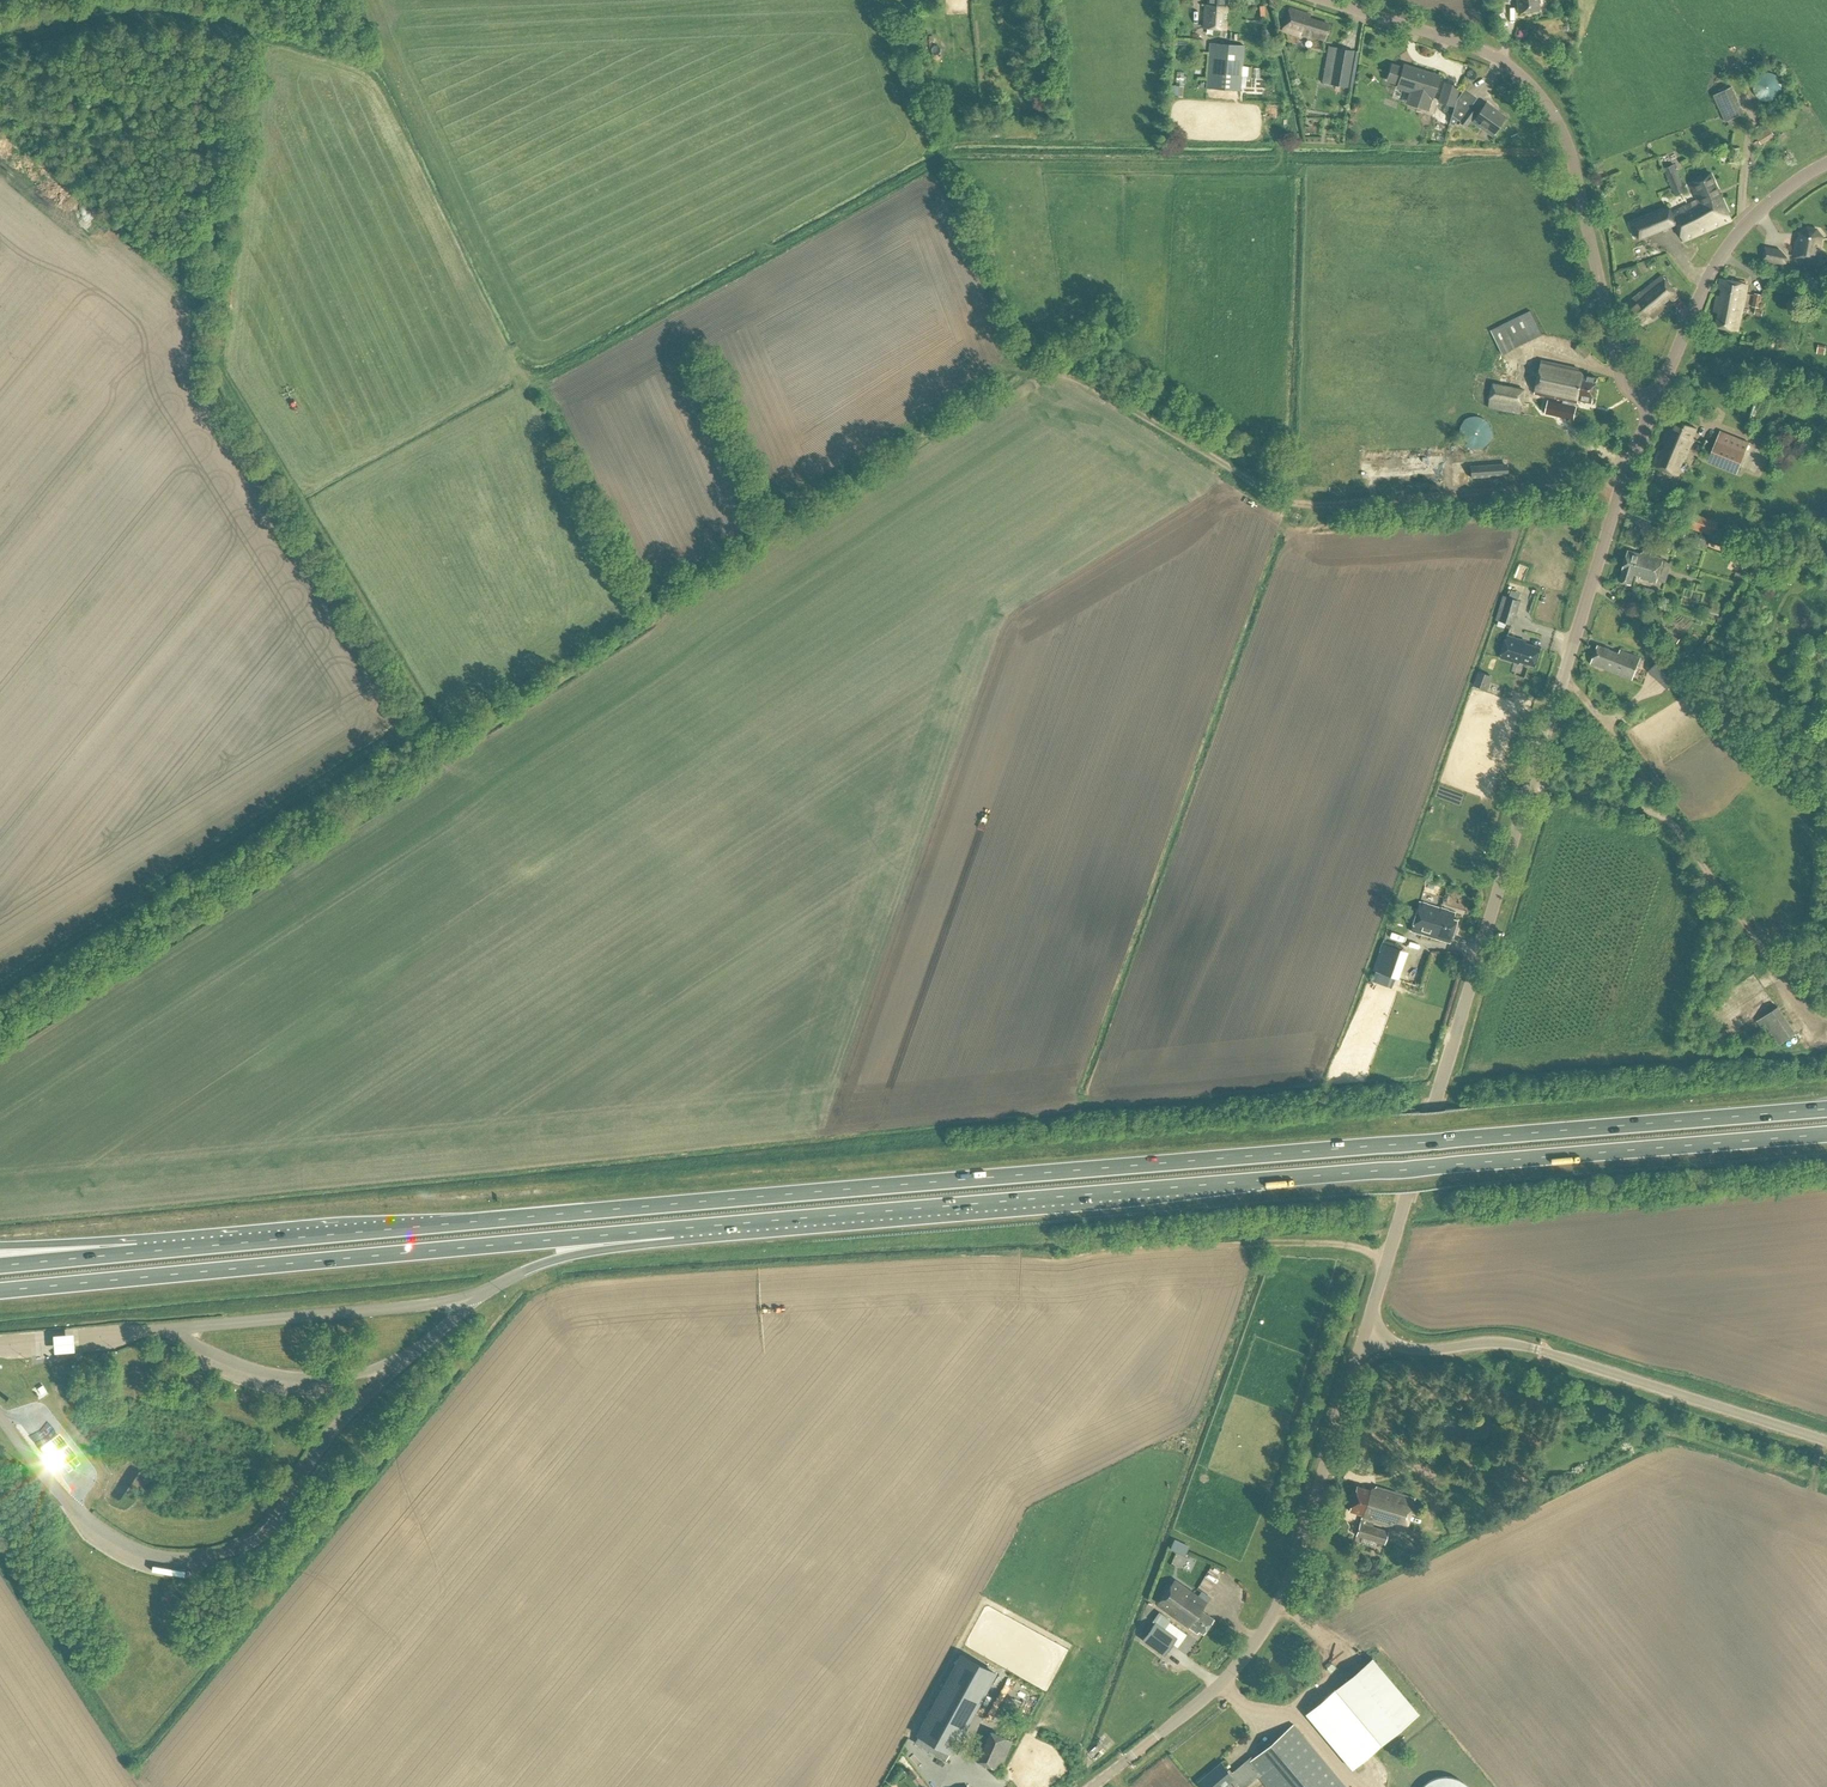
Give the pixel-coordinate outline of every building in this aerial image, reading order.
[(1208,5),(1205,4),(1203,27),(1225,29),(1227,0),(1209,0),(1208,5)] [(1518,11),(1538,9),(1537,0),(1517,0),(1518,11)] [(1310,15),(1289,8),(1282,30),(1300,36),(1301,34),(1309,37),(1310,35),(1325,40),(1330,25),(1309,18),(1310,15)] [(1206,88),(1240,91),(1244,45),(1210,41),(1206,88)] [(1347,87),(1353,50),(1336,47),(1329,84),(1347,87)] [(1403,69),(1392,65),(1388,79),(1399,83),(1398,86),(1415,92),(1412,104),(1427,109),(1431,96),(1432,97),(1439,76),(1404,65),(1403,69)] [(1780,94),(1782,89),(1782,83),(1780,78),(1776,74),(1770,72),(1764,73),(1759,75),(1756,80),(1754,86),(1756,91),(1759,96),(1764,99),(1770,100),(1775,98),(1780,94)] [(1444,82),(1437,102),(1454,107),(1460,87),(1444,82)] [(1171,85),(1170,96),(1178,96),(1179,86),(1171,85)] [(1746,113),(1733,86),(1714,95),(1727,121),(1746,113)] [(1470,120),(1481,128),(1491,136),(1505,117),(1486,102),(1477,114),(1469,108),(1460,121),(1466,125),(1470,120)] [(1449,117),(1441,115),(1439,122),(1447,125),(1449,117)] [(1452,115),(1450,122),(1453,125),(1458,119),(1452,115)] [(1001,123),(989,124),(990,131),(1001,130),(1001,123)] [(1755,136),(1761,145),(1775,136),(1769,127),(1755,136)] [(1739,148),(1730,149),(1730,163),(1739,163),(1739,148)] [(1688,192),(1676,166),(1666,170),(1678,196),(1688,192)] [(1732,219),(1713,173),(1692,182),(1700,200),(1674,212),(1672,207),(1633,224),(1639,238),(1677,222),(1684,239),(1732,219)] [(1819,261),(1822,248),(1820,247),(1822,239),(1817,229),(1809,227),(1799,233),(1794,255),(1819,261)] [(1765,246),(1762,261),(1787,265),(1788,258),(1781,249),(1765,246)] [(1680,295),(1661,272),(1625,303),(1640,322),(1650,313),(1654,317),(1669,304),(1665,300),(1671,296),(1674,299),(1680,295)] [(1748,284),(1722,278),(1720,287),(1724,288),(1722,296),(1718,295),(1715,310),(1720,311),(1717,326),(1738,330),(1748,284)] [(1755,293),(1752,306),(1760,307),(1762,294),(1755,293)] [(1645,318),(1638,324),(1643,329),(1649,324),(1645,318)] [(1508,322),(1492,330),(1503,353),(1519,345),(1508,322)] [(1581,342),(1575,350),(1585,359),(1591,352),(1581,342)] [(1535,394),(1564,400),(1563,403),(1549,400),(1546,414),(1575,420),(1579,400),(1593,403),(1598,378),(1584,375),(1579,369),(1542,361),(1535,394)] [(1494,383),(1491,397),(1489,407),(1521,413),(1526,389),(1494,383)] [(1591,411),(1590,404),(1582,405),(1583,412),(1591,411)] [(1490,440),(1492,434),(1491,426),(1487,420),(1481,417),(1474,416),(1467,418),(1462,423),(1460,430),(1461,437),(1465,443),(1471,447),(1478,448),(1485,445),(1490,440)] [(1568,426),(1569,419),(1556,417),(1555,424),(1568,426)] [(1697,428),(1677,419),(1671,430),(1669,429),(1662,444),(1666,445),(1663,452),(1659,450),(1653,464),(1677,475),(1690,447),(1689,447),(1697,428)] [(1721,431),(1711,455),(1740,466),(1750,442),(1721,431)] [(1704,439),(1701,447),(1706,449),(1709,441),(1704,439)] [(1189,469),(1195,459),(1190,456),(1183,466),(1189,469)] [(1470,466),(1471,478),(1508,476),(1507,463),(1470,466)] [(1216,497),(1224,490),(1218,483),(1210,491),(1216,497)] [(1694,514),(1691,525),(1715,533),(1719,522),(1694,514)] [(1669,541),(1668,547),(1677,549),(1678,544),(1669,541)] [(1631,574),(1639,553),(1629,549),(1619,581),(1632,585),(1635,575),(1631,574)] [(1641,553),(1639,553),(1631,574),(1635,575),(1640,576),(1639,578),(1655,582),(1662,558),(1641,552),(1641,553)] [(1507,596),(1500,621),(1514,625),(1521,601),(1507,596)] [(1718,620),(1721,611),(1706,606),(1703,615),(1718,620)] [(1638,611),(1633,618),(1644,625),(1649,618),(1638,611)] [(1521,640),(1508,636),(1502,657),(1520,662),(1521,660),(1535,664),(1540,648),(1520,642),(1521,640)] [(1661,649),(1650,641),(1644,648),(1655,657),(1661,649)] [(1619,653),(1598,645),(1591,663),(1632,679),(1641,658),(1621,650),(1619,653)] [(1663,657),(1649,672),(1668,690),(1682,674),(1663,657)] [(1493,677),(1479,672),(1476,679),(1490,684),(1493,677)] [(1455,915),(1420,903),(1411,930),(1451,943),(1458,922),(1454,920),(1455,915)] [(1401,959),(1404,951),(1401,950),(1383,943),(1380,951),(1401,959)] [(1394,979),(1374,972),(1371,981),(1391,988),(1394,979)] [(1761,1027),(1767,1023),(1781,1044),(1797,1033),(1778,1006),(1757,1021),(1761,1027)] [(73,1336),(53,1337),(55,1354),(74,1353),(73,1336)] [(58,1424),(39,1438),(57,1462),(76,1448),(58,1424)] [(1374,1521),(1389,1525),(1404,1529),(1414,1496),(1376,1485),(1369,1487),(1355,1484),(1348,1510),(1362,1514),(1356,1534),(1384,1542),(1388,1530),(1373,1526),(1374,1521)] [(1444,1519),(1451,1533),(1460,1528),(1453,1514),(1444,1519)] [(88,1532),(82,1538),(103,1560),(109,1555),(88,1532)] [(1174,1539),(1170,1549),(1177,1552),(1181,1542),(1174,1539)] [(1205,1604),(1174,1580),(1156,1604),(1196,1634),(1198,1631),(1202,1634),(1213,1619),(1201,1610),(1205,1604)] [(1155,1623),(1142,1640),(1164,1655),(1177,1638),(1177,1637),(1164,1628),(1170,1620),(1159,1611),(1152,1621),(1155,1623)] [(961,1738),(981,1701),(983,1699),(997,1672),(960,1652),(915,1734),(948,1752),(952,1754),(961,1738)] [(1375,1658),(1307,1714),(1352,1768),(1419,1713),(1375,1658)] [(1259,1775),(1269,1786),(1347,1786),(1293,1723),(1251,1757),(1250,1755),(1230,1772),(1221,1761),(1199,1780),(1205,1786),(1222,1786),(1231,1780),(1237,1786),(1244,1786),(1259,1775)]
